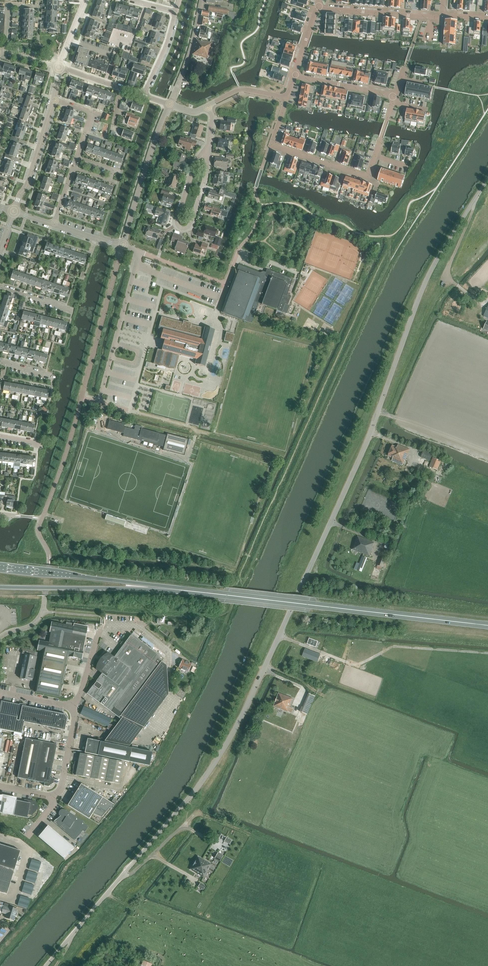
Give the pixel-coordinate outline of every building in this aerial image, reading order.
[(99,0),(97,6),(104,9),(106,3),(99,0)] [(385,1),(389,2),(388,8),(394,8),(395,0),(385,0),(385,1)] [(394,8),(401,9),(401,2),(404,3),(405,0),(395,0),(394,8)] [(421,10),(427,11),(428,5),(431,5),(432,0),(422,0),(421,10)] [(454,3),(458,3),(457,10),(463,11),(464,0),(455,0),(454,3)] [(463,11),(469,11),(470,4),(473,5),(473,0),(464,0),(463,11)] [(477,6),(485,6),(485,12),(487,13),(487,0),(486,0),(478,0),(477,6)] [(113,13),(112,15),(120,17),(120,14),(122,6),(117,5),(116,8),(114,8),(113,13)] [(102,14),(104,9),(97,6),(95,12),(102,14)] [(130,20),(131,17),(132,17),(134,9),(134,8),(128,6),(128,8),(126,16),(125,18),(130,20)] [(234,20),(235,13),(229,11),(229,10),(209,6),(208,11),(228,15),(227,18),(234,20)] [(139,14),(140,11),(134,9),(132,17),(137,19),(138,18),(139,19),(140,15),(139,14)] [(202,10),(201,15),(208,16),(208,18),(212,18),(212,17),(211,17),(212,12),(202,10)] [(296,10),(293,19),(305,22),(307,17),(300,15),(301,11),(296,10)] [(105,15),(102,14),(95,12),(93,17),(100,20),(100,19),(103,20),(105,15)] [(156,22),(163,25),(165,19),(163,18),(164,15),(158,13),(157,17),(158,17),(156,22)] [(220,21),(224,21),(225,15),(217,13),(216,17),(221,18),(220,21)] [(201,17),(200,25),(205,26),(205,24),(206,24),(207,24),(208,21),(213,22),(214,19),(201,17)] [(377,24),(376,31),(383,31),(383,30),(389,31),(390,18),(384,18),(383,24),(377,24)] [(90,20),(88,26),(97,29),(99,30),(101,24),(92,20),(91,20),(90,20)] [(291,23),(289,29),(301,33),(303,27),(297,26),(299,22),(293,20),(292,24),(291,23)] [(344,32),(352,33),(353,20),(345,20),(345,28),(345,30),(344,32)] [(353,20),(352,33),(360,34),(361,21),(353,20)] [(404,20),(403,32),(409,32),(413,32),(413,26),(410,26),(410,20),(404,20)] [(446,20),(444,45),(455,46),(458,21),(446,20)] [(151,26),(150,26),(145,24),(144,27),(152,30),(153,27),(161,31),(163,25),(156,22),(153,21),(151,26)] [(361,21),(360,34),(367,34),(368,22),(361,21)] [(368,22),(367,34),(375,35),(376,22),(368,22)] [(469,28),(469,34),(480,35),(481,23),(475,22),(474,28),(469,28)] [(40,28),(40,30),(44,30),(44,29),(46,29),(46,30),(49,30),(49,33),(57,33),(57,30),(56,30),(56,23),(52,23),(52,24),(46,24),(47,23),(44,23),(44,24),(44,28),(40,28)] [(88,26),(86,32),(95,35),(97,29),(88,26)] [(140,26),(139,31),(142,32),(142,30),(148,33),(147,37),(157,41),(159,36),(152,33),(152,34),(150,33),(152,30),(144,27),(140,26)] [(211,29),(203,27),(202,31),(200,30),(199,37),(207,39),(209,33),(210,33),(211,29)] [(85,38),(92,40),(94,41),(95,38),(93,38),(95,35),(86,32),(84,35),(85,35),(84,37),(85,37),(85,38)] [(155,47),(157,41),(147,37),(145,43),(136,39),(134,42),(138,44),(146,47),(147,43),(148,44),(155,47)] [(196,39),(193,55),(208,59),(209,54),(210,54),(213,43),(196,39)] [(286,42),(284,48),(295,51),(297,46),(286,42)] [(138,44),(137,47),(142,49),(141,54),(142,55),(151,58),(153,52),(146,50),(145,50),(146,47),(138,44)] [(87,68),(87,67),(90,58),(90,57),(87,56),(89,51),(79,48),(74,63),(87,68)] [(284,48),(282,53),(293,57),(295,51),(284,48)] [(280,58),(292,62),(293,57),(282,53),(280,58)] [(130,55),(128,60),(139,63),(143,65),(145,62),(149,64),(151,58),(142,55),(140,60),(133,57),(133,56),(130,55)] [(280,58),(278,64),(290,68),(292,62),(280,58)] [(332,61),(330,73),(337,74),(340,62),(332,61)] [(340,62),(337,74),(340,75),(345,76),(347,64),(340,62)] [(2,73),(5,74),(4,77),(7,78),(7,77),(10,66),(5,64),(4,67),(0,66),(0,72),(2,73)] [(345,76),(352,77),(355,65),(347,64),(345,76)] [(137,74),(144,76),(146,69),(134,65),(132,72),(133,72),(129,82),(134,84),(137,74)] [(12,72),(15,73),(17,68),(10,66),(7,77),(9,78),(10,75),(11,75),(12,72)] [(273,73),(271,78),(283,82),(285,77),(279,75),(281,69),(273,66),(271,72),(273,73)] [(111,72),(113,73),(112,76),(118,78),(120,70),(114,69),(115,68),(112,67),(111,72)] [(416,67),(415,74),(428,76),(429,70),(424,69),(424,67),(420,67),(420,68),(416,67)] [(120,70),(118,78),(124,80),(126,76),(127,76),(129,70),(121,68),(120,70)] [(374,69),(373,74),(376,75),(375,83),(381,84),(383,71),(378,70),(378,69),(374,69)] [(26,71),(24,79),(23,82),(25,83),(26,80),(30,81),(33,73),(26,71)] [(383,71),(381,84),(386,85),(388,77),(391,78),(392,72),(389,71),(389,72),(383,71)] [(37,85),(38,81),(43,83),(44,76),(36,74),(33,84),(37,85)] [(72,80),(69,88),(72,89),(70,93),(73,95),(78,82),(72,80)] [(84,84),(78,82),(73,95),(72,100),(74,101),(78,91),(81,92),(84,92),(85,88),(83,87),(84,84)] [(408,83),(407,83),(407,87),(406,87),(406,91),(405,95),(408,96),(409,96),(411,96),(412,96),(414,97),(415,97),(417,97),(417,98),(418,98),(421,98),(420,98),(421,98),(424,99),(427,99),(427,100),(427,99),(430,100),(431,100),(430,100),(431,96),(432,92),(433,88),(432,88),(430,87),(429,87),(427,87),(426,87),(423,86),(420,86),(420,85),(420,86),(417,85),(414,84),(413,84),(411,84),(410,84),(408,83)] [(313,94),(315,86),(303,84),(301,92),(313,94)] [(88,86),(86,94),(89,95),(87,99),(90,100),(92,96),(94,88),(88,86)] [(10,97),(11,94),(4,92),(6,89),(0,87),(0,93),(10,97)] [(92,96),(98,98),(100,90),(94,88),(92,96)] [(106,92),(100,90),(98,98),(104,100),(106,92)] [(115,95),(106,92),(104,100),(102,104),(100,110),(103,111),(105,105),(108,106),(110,102),(112,103),(115,95)] [(313,94),(301,92),(301,94),(300,99),(312,101),(313,94)] [(20,97),(19,100),(32,104),(34,99),(34,98),(34,96),(28,95),(28,96),(27,100),(20,97)] [(348,102),(347,108),(350,109),(350,108),(356,109),(359,96),(353,95),(351,103),(348,102)] [(359,96),(356,109),(362,110),(362,111),(365,112),(366,106),(363,105),(365,97),(359,96)] [(372,108),(379,109),(379,105),(381,105),(381,102),(380,101),(381,98),(374,96),(372,108)] [(131,109),(141,112),(143,106),(136,103),(137,102),(127,99),(126,103),(132,105),(131,109)] [(300,99),(298,107),(310,109),(312,101),(300,99)] [(18,102),(25,105),(24,108),(32,111),(33,108),(32,107),(32,104),(19,100),(18,102)] [(12,108),(11,110),(19,113),(22,114),(28,116),(29,114),(30,114),(31,114),(32,111),(24,108),(22,111),(12,108)] [(67,110),(65,116),(73,119),(83,122),(84,119),(74,116),(75,113),(76,110),(70,108),(69,111),(67,110)] [(407,109),(405,120),(411,122),(413,110),(407,109)] [(413,110),(411,122),(418,123),(418,121),(420,111),(419,111),(415,110),(415,111),(413,110)] [(420,111),(418,121),(424,123),(425,119),(426,120),(427,116),(425,116),(426,113),(420,111)] [(127,125),(135,127),(136,125),(137,125),(139,118),(132,116),(132,115),(127,113),(127,114),(124,113),(123,116),(126,117),(125,118),(129,119),(127,125)] [(26,122),(28,116),(22,114),(20,120),(26,122)] [(198,124),(199,119),(185,114),(184,118),(195,121),(194,123),(198,124)] [(70,125),(73,119),(65,116),(63,122),(70,125)] [(231,123),(235,123),(236,119),(228,118),(227,122),(221,121),(220,130),(230,131),(231,123)] [(24,126),(25,124),(17,121),(16,124),(19,125),(17,131),(25,134),(27,127),(24,126)] [(196,136),(200,137),(203,127),(195,124),(192,134),(191,133),(189,137),(195,139),(196,136)] [(61,127),(59,133),(67,135),(69,130),(61,127)] [(122,137),(131,140),(134,134),(121,129),(120,133),(123,133),(122,137)] [(12,136),(11,139),(17,141),(18,138),(22,140),(25,134),(17,131),(15,137),(12,136)] [(65,142),(67,136),(67,135),(59,133),(57,139),(65,142)] [(284,135),(281,144),(287,146),(289,137),(284,135)] [(228,141),(233,141),(233,137),(225,136),(225,140),(219,139),(218,148),(227,149),(228,141)] [(289,137),(287,146),(292,147),(295,139),(289,137)] [(192,144),(195,145),(197,142),(186,138),(185,139),(180,138),(178,145),(181,146),(182,146),(185,147),(185,149),(190,150),(192,144)] [(300,140),(297,149),(302,151),(306,140),(300,138),(299,140),(300,140)] [(312,140),(309,138),(306,145),(310,146),(307,153),(314,155),(317,144),(311,142),(312,140)] [(13,143),(11,149),(19,152),(21,145),(16,144),(17,141),(11,139),(10,142),(13,143)] [(322,140),(320,146),(323,147),(321,153),(327,155),(330,145),(331,143),(322,140)] [(54,143),(53,147),(54,147),(53,150),(61,152),(63,147),(74,151),(74,150),(75,148),(69,146),(61,143),(60,145),(56,144),(55,144),(54,143)] [(392,147),(391,153),(399,154),(402,154),(403,148),(401,147),(400,147),(401,144),(394,143),(393,145),(392,147)] [(330,145),(327,155),(333,157),(335,151),(338,152),(340,146),(336,144),(335,147),(330,145)] [(86,152),(92,154),(94,147),(88,145),(86,152)] [(92,154),(98,156),(100,149),(94,147),(92,154)] [(403,148),(402,154),(405,155),(405,156),(413,157),(414,149),(407,148),(406,148),(403,148)] [(6,154),(5,157),(11,159),(12,156),(16,158),(19,152),(11,149),(9,155),(6,154)] [(100,149),(98,156),(104,158),(106,151),(100,149)] [(342,149),(340,156),(343,157),(341,164),(347,166),(348,163),(351,152),(342,149)] [(51,156),(59,158),(61,152),(53,150),(51,156)] [(106,151),(104,158),(109,160),(112,153),(106,151)] [(115,162),(118,155),(112,153),(109,160),(115,162)] [(281,155),(275,153),(273,159),(271,158),(270,162),(271,163),(271,164),(277,166),(276,168),(280,169),(282,163),(278,162),(281,155)] [(173,166),(183,169),(186,162),(184,161),(185,156),(177,154),(173,166)] [(356,154),(354,160),(357,161),(355,167),(355,168),(361,170),(361,169),(364,160),(365,160),(365,159),(365,157),(356,154)] [(118,155),(115,162),(121,164),(124,157),(118,155)] [(11,159),(5,157),(4,160),(7,161),(5,167),(13,170),(15,163),(10,162),(11,159)] [(214,166),(227,168),(227,164),(228,164),(229,164),(229,163),(230,163),(230,162),(230,161),(229,160),(228,160),(228,159),(215,157),(214,166)] [(50,160),(48,167),(59,170),(59,167),(56,166),(57,163),(58,161),(53,159),(52,161),(50,160)] [(286,164),(284,171),(294,174),(295,170),(296,171),(297,167),(296,167),(298,161),(292,159),(290,165),(286,164)] [(299,171),(299,173),(304,175),(305,173),(308,164),(302,162),(299,171)] [(310,174),(309,177),(314,178),(318,167),(313,165),(312,166),(310,174)] [(10,176),(11,176),(13,170),(5,167),(3,173),(0,172),(0,176),(7,178),(8,175),(10,176)] [(53,175),(54,172),(58,173),(59,170),(48,167),(46,173),(53,175)] [(318,167),(314,178),(319,180),(323,169),(318,167)] [(170,174),(171,171),(163,168),(162,171),(168,177),(169,175),(170,176),(166,186),(175,189),(179,177),(170,174)] [(405,177),(382,169),(378,181),(381,182),(381,181),(382,180),(384,180),(384,182),(384,183),(396,187),(396,186),(396,184),(399,185),(398,187),(401,188),(405,177)] [(213,175),(213,178),(214,178),(213,184),(222,185),(223,181),(227,182),(227,176),(223,176),(224,172),(217,172),(217,175),(213,175)] [(323,179),(321,186),(329,189),(334,176),(328,174),(328,175),(327,176),(326,180),(323,179)] [(77,183),(81,185),(84,178),(78,176),(76,180),(75,179),(73,185),(75,186),(76,185),(77,183)] [(334,176),(329,189),(338,192),(340,185),(337,184),(339,179),(339,178),(334,176)] [(44,177),(42,183),(50,186),(52,180),(44,177)] [(346,177),(342,188),(348,190),(349,187),(351,179),(346,177)] [(84,178),(81,185),(81,187),(87,189),(87,187),(90,180),(84,178)] [(87,187),(93,189),(95,182),(90,180),(87,187)] [(101,184),(95,182),(93,189),(99,191),(101,184)] [(359,190),(358,193),(363,195),(364,192),(367,183),(362,182),(361,182),(359,190)] [(48,192),(50,186),(42,183),(40,189),(48,192)] [(364,192),(363,195),(369,196),(369,194),(372,185),(367,183),(364,192)] [(99,191),(105,193),(107,186),(101,184),(99,191)] [(113,188),(107,186),(105,193),(111,195),(113,188)] [(171,207),(171,205),(172,205),(175,197),(168,195),(170,191),(162,189),(161,194),(165,195),(162,202),(167,204),(166,206),(171,207)] [(221,193),(223,194),(227,196),(228,193),(224,191),(217,189),(216,191),(210,190),(208,197),(219,201),(221,193)] [(74,197),(73,203),(69,202),(67,208),(73,210),(75,203),(76,204),(78,198),(77,198),(78,195),(72,193),(71,196),(74,197)] [(376,197),(371,195),(368,202),(372,203),(373,199),(375,200),(379,201),(378,202),(382,203),(383,202),(386,203),(388,197),(377,194),(378,193),(377,193),(376,197)] [(46,197),(38,194),(36,200),(44,203),(46,197)] [(36,200),(34,206),(37,207),(36,211),(42,213),(43,209),(42,209),(43,205),(54,209),(55,207),(44,203),(36,200)] [(73,210),(79,212),(81,205),(76,204),(75,203),(73,210)] [(79,212),(85,214),(87,207),(81,205),(79,212)] [(220,212),(223,213),(224,210),(213,207),(213,208),(205,205),(204,210),(211,212),(210,215),(218,217),(219,217),(220,212)] [(93,209),(87,207),(85,214),(91,216),(93,209)] [(157,224),(165,226),(170,212),(162,209),(157,208),(155,214),(160,216),(157,224)] [(91,216),(96,218),(97,218),(99,211),(93,209),(91,216)] [(105,213),(99,211),(97,218),(102,220),(105,213)] [(204,234),(215,237),(217,230),(206,226),(204,232),(198,230),(196,236),(203,238),(204,234)] [(146,235),(158,239),(160,231),(148,227),(146,235)] [(22,240),(21,243),(22,243),(34,247),(36,242),(36,241),(34,241),(35,236),(28,234),(26,238),(24,237),(23,241),(22,240)] [(175,251),(185,254),(188,243),(181,240),(182,237),(174,234),(171,241),(177,243),(175,251)] [(33,253),(34,247),(22,243),(20,249),(28,252),(33,253)] [(47,244),(44,243),(41,250),(44,251),(50,253),(53,245),(47,243),(47,244)] [(193,252),(200,254),(202,249),(206,250),(207,245),(202,243),(202,246),(196,244),(193,252)] [(50,253),(56,255),(58,247),(53,245),(50,253)] [(26,257),(28,252),(20,249),(18,255),(26,257)] [(61,257),(67,259),(70,251),(64,249),(61,257)] [(72,262),(73,261),(75,253),(70,251),(67,259),(66,260),(72,262)] [(81,255),(75,253),(73,261),(78,262),(81,255)] [(87,257),(81,255),(78,262),(84,264),(87,257)] [(236,270),(221,312),(239,319),(251,323),(259,303),(277,310),(283,294),(287,296),(287,295),(293,279),(267,269),(265,273),(264,273),(262,273),(239,265),(237,270),(236,270)] [(11,279),(17,281),(19,273),(13,271),(11,279)] [(26,275),(19,273),(17,281),(23,283),(26,275)] [(23,283),(29,285),(32,277),(26,275),(23,283)] [(38,279),(32,277),(29,285),(35,287),(38,279)] [(53,284),(50,283),(47,291),(53,293),(56,285),(57,282),(58,279),(55,278),(53,284)] [(35,287),(41,289),(44,281),(38,279),(35,287)] [(47,283),(44,281),(41,289),(47,291),(50,283),(50,282),(48,281),(47,283)] [(62,287),(56,285),(53,293),(60,295),(62,287)] [(62,287),(60,295),(66,297),(68,290),(62,287)] [(3,302),(11,304),(13,298),(15,299),(16,295),(7,292),(6,296),(5,296),(3,302)] [(283,294),(277,310),(281,312),(284,303),(288,305),(291,297),(287,295),(287,296),(283,294)] [(11,304),(3,302),(1,307),(9,310),(11,304)] [(1,307),(0,310),(0,313),(7,315),(9,310),(1,307)] [(22,319),(28,321),(30,313),(24,312),(22,319)] [(34,323),(36,315),(30,313),(28,321),(34,323)] [(34,323),(34,325),(33,329),(35,330),(36,326),(40,327),(40,324),(42,317),(36,315),(34,323)] [(161,317),(160,323),(158,329),(163,330),(161,339),(165,340),(164,342),(163,348),(162,350),(158,349),(154,363),(157,364),(164,365),(163,366),(166,367),(166,366),(172,368),(175,369),(179,355),(196,359),(195,364),(205,367),(215,330),(211,329),(209,329),(207,328),(205,327),(204,328),(191,325),(192,324),(186,322),(185,323),(183,323),(162,317),(161,316),(161,317)] [(47,326),(49,318),(42,317),(40,324),(47,326)] [(53,328),(55,320),(49,318),(47,326),(53,328)] [(59,329),(61,322),(55,320),(53,328),(59,329)] [(67,323),(61,322),(59,329),(65,331),(67,323)] [(226,332),(224,341),(232,343),(235,334),(226,332)] [(11,343),(12,339),(9,338),(8,345),(4,344),(3,352),(9,354),(11,346),(11,343)] [(24,346),(25,342),(22,342),(20,348),(17,348),(15,355),(21,357),(23,349),(24,346)] [(9,354),(15,355),(17,348),(11,346),(9,354)] [(21,357),(27,358),(29,351),(23,349),(21,357)] [(27,358),(33,360),(35,352),(29,351),(27,358)] [(40,362),(42,354),(35,352),(33,360),(40,362)] [(48,356),(42,354),(40,362),(46,363),(48,356)] [(16,422),(14,429),(21,431),(22,423),(23,420),(19,419),(19,422),(16,422)] [(107,429),(122,433),(125,424),(109,420),(107,429)] [(167,435),(165,435),(142,429),(143,427),(139,426),(138,431),(134,430),(125,427),(124,433),(123,436),(162,447),(164,447),(163,450),(184,456),(189,439),(167,434),(167,435)] [(410,449),(398,445),(397,448),(392,446),(388,456),(393,458),(392,461),(403,465),(404,461),(405,461),(410,449)] [(423,451),(421,457),(430,461),(432,455),(423,451)] [(441,462),(433,458),(429,467),(437,470),(441,462)] [(15,497),(10,496),(4,496),(4,504),(6,504),(6,507),(13,508),(14,500),(15,500),(15,497)] [(104,520),(124,525),(125,520),(105,515),(104,520)] [(353,550),(370,556),(373,547),(374,543),(358,536),(353,550)] [(354,568),(354,569),(362,572),(367,558),(362,556),(360,562),(357,561),(354,568)] [(380,558),(379,563),(376,569),(380,571),(382,567),(385,568),(388,561),(380,558)] [(88,626),(74,623),(73,626),(51,622),(49,632),(51,632),(49,642),(39,640),(37,650),(44,652),(36,692),(59,697),(67,656),(80,659),(82,658),(88,626)] [(164,627),(161,630),(169,636),(171,633),(164,627)] [(98,666),(97,670),(102,673),(87,693),(121,719),(103,740),(129,746),(144,727),(168,694),(166,665),(161,661),(164,658),(131,634),(114,657),(109,653),(105,655),(102,658),(100,662),(98,666)] [(309,638),(307,644),(316,647),(318,641),(309,638)] [(305,648),(302,656),(317,662),(320,655),(305,648)] [(25,654),(20,678),(32,681),(33,679),(35,670),(37,657),(34,656),(35,651),(23,649),(22,653),(22,654),(25,654)] [(188,671),(191,664),(182,660),(179,667),(188,671)] [(290,707),(293,699),(278,693),(273,706),(291,713),(293,709),(290,707)] [(59,713),(24,706),(23,705),(19,704),(19,705),(2,701),(0,709),(0,729),(21,733),(23,722),(55,728),(59,713)] [(302,706),(300,711),(307,714),(309,710),(302,706)] [(108,726),(111,719),(84,707),(81,714),(108,726)] [(64,714),(59,713),(55,728),(64,730),(66,718),(64,714)] [(21,759),(36,762),(41,741),(25,738),(21,759)] [(5,751),(13,753),(14,747),(12,747),(13,740),(7,739),(5,751)] [(152,752),(108,743),(101,741),(87,739),(86,745),(85,753),(149,766),(152,752)] [(36,762),(33,780),(44,783),(44,786),(48,787),(54,783),(55,779),(50,778),(53,766),(57,744),(41,741),(36,762)] [(75,761),(72,774),(120,784),(124,762),(80,753),(78,762),(75,761)] [(17,778),(33,780),(36,762),(21,759),(17,778)] [(111,809),(117,802),(116,799),(114,798),(111,802),(81,784),(68,805),(90,819),(93,814),(102,818),(110,808),(111,809)] [(13,815),(17,798),(0,795),(0,814),(13,816),(13,815)] [(32,801),(31,801),(29,800),(28,803),(18,801),(18,798),(17,798),(13,815),(27,818),(28,814),(32,815),(38,808),(38,807),(38,806),(37,805),(36,804),(35,803),(34,802),(33,801),(32,801)] [(60,816),(53,822),(75,840),(83,831),(85,832),(88,827),(84,824),(85,822),(69,812),(66,810),(65,810),(63,809),(62,809),(61,810),(60,810),(59,811),(59,812),(59,814),(59,815),(60,816)] [(48,825),(38,837),(45,842),(55,831),(48,825)] [(55,831),(45,842),(49,846),(59,834),(55,831)] [(62,838),(59,834),(49,846),(53,849),(62,838)] [(62,838),(53,849),(56,852),(66,841),(62,838)] [(66,841),(56,852),(60,856),(70,844),(66,841)] [(20,853),(20,851),(0,844),(0,892),(7,894),(20,853)] [(74,847),(70,844),(60,856),(64,859),(74,847)] [(223,856),(218,852),(215,858),(220,861),(223,856)] [(211,864),(198,856),(190,870),(204,877),(211,864)] [(18,904),(17,905),(27,908),(28,907),(30,899),(20,896),(18,904)] [(14,920),(15,916),(16,916),(17,913),(16,913),(17,909),(9,907),(10,904),(4,903),(3,906),(2,912),(6,914),(5,918),(14,920)]
